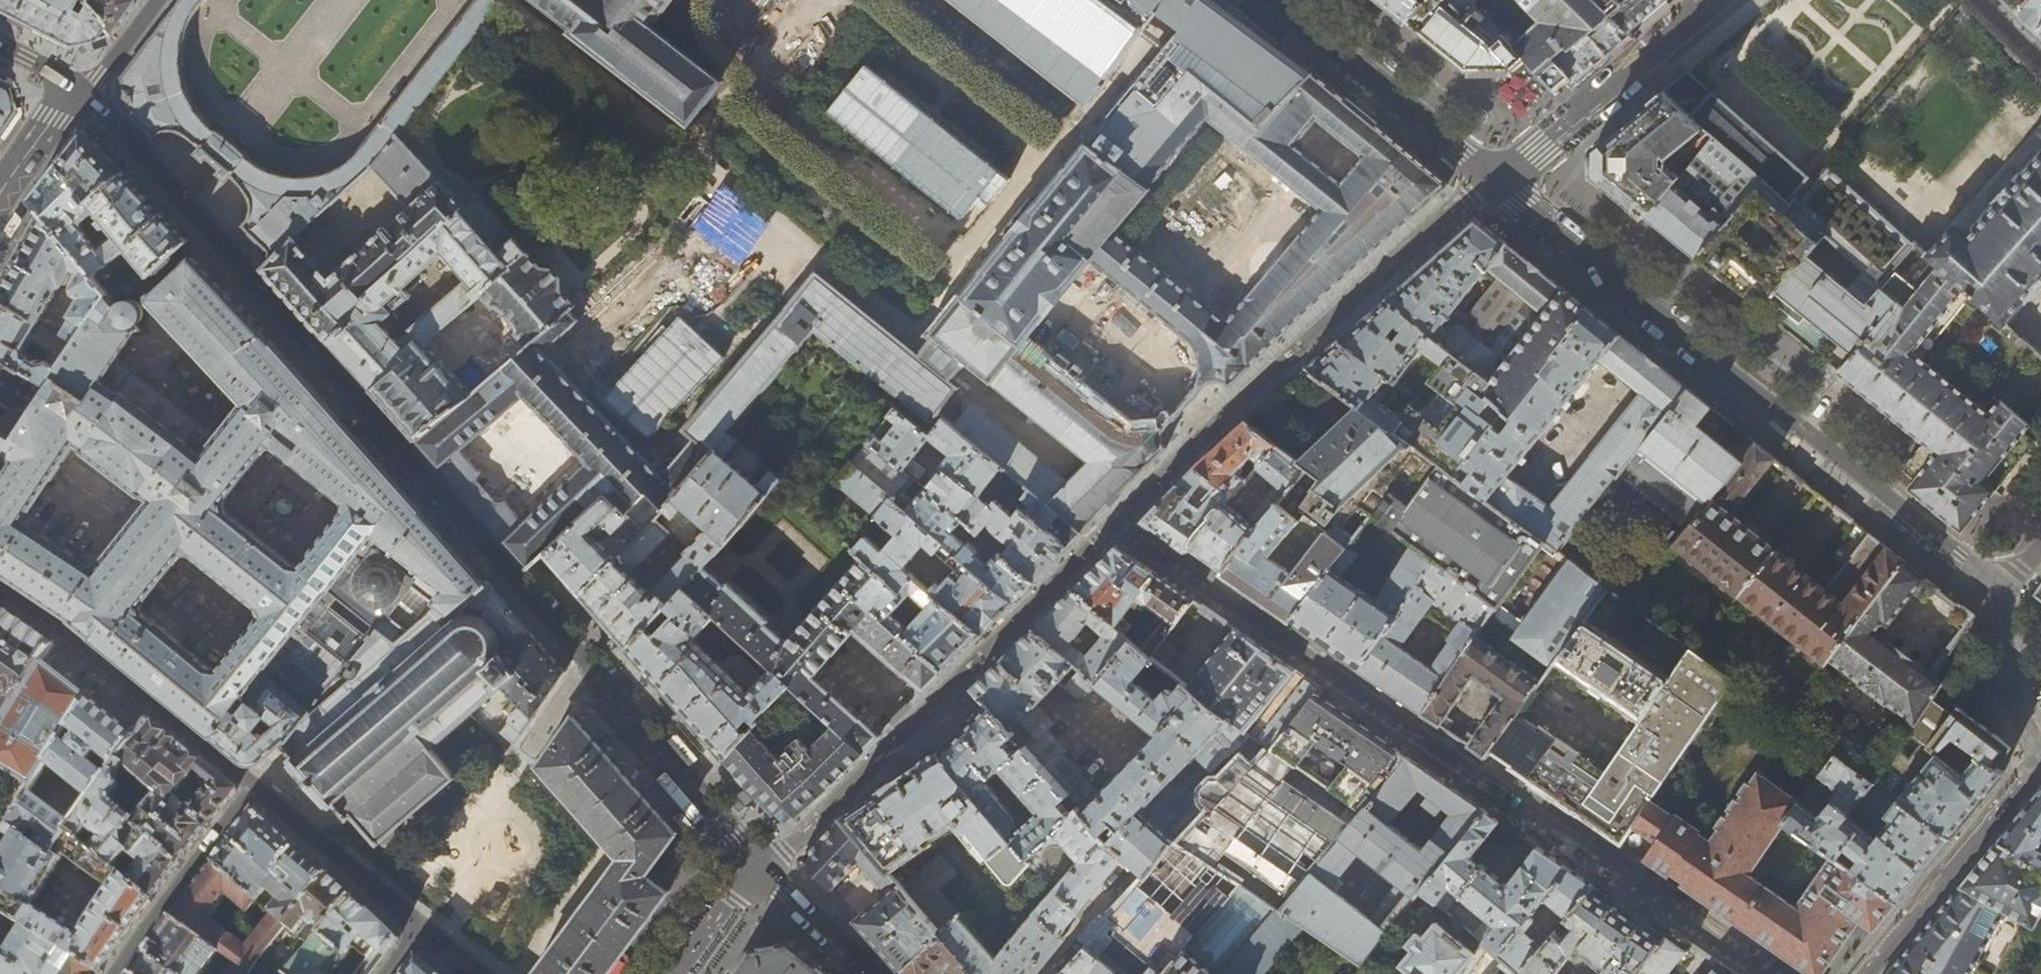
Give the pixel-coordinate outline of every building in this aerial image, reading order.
[(7,17),(17,0),(0,0),(0,13),(7,17)] [(105,35),(97,25),(75,0),(17,0),(7,17),(27,27),(63,47),(86,40),(105,35)] [(97,25),(105,35),(106,37),(134,0),(75,0),(97,25)] [(502,2),(503,0),(477,0),(363,146),(349,159),(333,168),(315,173),(283,173),(261,165),(251,158),(248,156),(247,154),(244,151),(220,132),(216,130),(215,130),(212,128),(208,124),(195,108),(187,91),(183,78),(182,57),(187,32),(196,13),(207,0),(182,0),(169,17),(122,78),(124,79),(122,84),(121,91),(122,92),(123,92),(124,93),(124,94),(124,95),(126,101),(125,102),(124,102),(125,104),(124,105),(127,109),(131,113),(129,115),(154,138),(159,133),(164,130),(173,130),(180,132),(187,136),(193,141),(201,148),(197,153),(204,160),(209,155),(210,156),(216,161),(221,167),(223,168),(219,173),(226,180),(230,175),(238,182),(246,193),(250,200),(251,206),(250,213),(247,220),(242,225),(269,251),(269,263),(305,230),(356,183),(373,168),(399,132),(408,121),(495,9),(495,10),(502,2)] [(570,28),(568,31),(691,127),(726,81),(654,26),(674,0),(534,0),(570,28)] [(1165,19),(1180,0),(953,0),(1088,105),(1090,103),(1094,106),(1107,88),(1106,87),(1111,80),(1113,82),(1165,19)] [(1165,19),(1176,28),(1187,37),(1168,58),(1258,130),(1313,73),(1290,54),(1233,7),(1225,0),(1219,0),(1217,2),(1214,0),(1180,0),(1165,19)] [(1407,23),(1429,0),(1379,0),(1407,23)] [(1559,92),(1557,90),(1564,84),(1572,78),(1553,57),(1566,47),(1569,51),(1609,18),(1624,5),(1619,0),(1515,0),(1514,1),(1522,10),(1526,7),(1539,22),(1515,45),(1504,35),(1498,39),(1467,12),(1480,0),(1429,0),(1407,23),(1465,72),(1473,72),(1473,70),(1480,70),(1480,72),(1483,72),(1483,70),(1490,70),(1497,70),(1497,72),(1500,72),(1500,70),(1507,70),(1507,72),(1514,71),(1526,60),(1543,78),(1555,92),(1553,94),(1555,96),(1559,92)] [(1624,5),(1609,18),(1626,32),(1664,0),(1619,0),(1624,5)] [(2017,12),(2031,0),(2005,0),(2013,8),(2017,12)] [(2040,35),(2040,0),(2031,0),(2017,12),(2033,28),(2040,35)] [(1626,32),(1609,18),(1569,51),(1566,47),(1553,57),(1572,78),(1574,79),(1600,57),(1628,34),(1626,32)] [(1352,104),(1348,101),(1345,99),(1345,100),(1313,73),(1258,130),(1168,58),(1112,120),(1090,145),(1121,170),(1146,187),(1207,118),(1287,182),(1286,183),(1296,191),(1305,198),(1306,197),(1322,210),(1282,257),(1281,257),(1267,273),(1268,274),(1226,323),(1249,367),(1297,319),(1446,187),(1446,184),(1376,126),(1377,125),(1374,123),(1375,123),(1371,120),(1370,121),(1369,121),(1368,120),(1367,120),(1366,120),(1365,118),(1359,114),(1353,108),(1352,107),(1351,105),(1352,104)] [(827,110),(964,216),(981,195),(990,202),(1012,175),(865,61),(827,110)] [(1790,204),(1811,179),(1688,71),(1681,77),(1662,92),(1703,128),(1713,137),(1764,181),(1790,204)] [(9,113),(3,88),(0,87),(0,127),(9,113)] [(1637,210),(1645,217),(1680,177),(1669,168),(1668,156),(1703,128),(1662,92),(1653,100),(1593,150),(1594,175),(1597,178),(1600,181),(1637,210)] [(399,132),(406,140),(411,134),(416,128),(408,121),(399,132)] [(64,156),(60,162),(89,199),(123,171),(105,153),(84,131),(83,131),(64,156)] [(276,284),(320,333),(465,206),(442,181),(406,140),(399,132),(373,168),(381,176),(380,177),(381,179),(382,178),(390,186),(389,187),(391,188),(392,188),(400,196),(400,198),(401,199),(402,199),(409,206),(409,207),(410,208),(340,269),(305,230),(269,263),(262,269),(276,284)] [(1713,137),(1680,177),(1645,217),(1690,254),(1697,259),(1764,181),(1713,137)] [(1249,367),(1226,323),(1210,309),(1211,308),(1202,301),(1193,293),(1191,294),(1115,230),(1149,190),(1146,187),(1121,170),(1090,145),(1087,142),(1083,147),(1084,147),(1067,167),(1066,167),(1029,212),(1028,211),(1027,213),(1028,214),(1021,222),(1020,222),(1019,224),(1012,233),(1011,232),(1010,234),(1011,235),(982,270),(983,270),(967,291),(966,290),(964,293),(965,294),(932,333),(934,335),(971,364),(1077,450),(1090,460),(1069,483),(1065,480),(1066,479),(1064,477),(1063,478),(1051,469),(1052,467),(1049,465),(1048,466),(1035,456),(1036,455),(1034,453),(1033,454),(1021,444),(1021,443),(1019,441),(1018,442),(1005,432),(1006,431),(1004,429),(1003,430),(990,420),(991,419),(989,417),(988,418),(976,408),(977,406),(974,404),(955,428),(1002,467),(1015,478),(1030,491),(1081,532),(1097,515),(1102,512),(1101,510),(1102,509),(1107,504),(1112,499),(1113,498),(1115,498),(1116,498),(1120,494),(1119,493),(1145,468),(1145,469),(1150,465),(1149,464),(1161,452),(1161,453),(1166,448),(1164,446),(1162,443),(1162,444),(1161,441),(1161,438),(1163,433),(1166,428),(1168,425),(1171,421),(1172,422),(1174,419),(1179,414),(1178,413),(1180,412),(1179,411),(1176,411),(1175,412),(1174,412),(1171,415),(1172,417),(1171,418),(1169,420),(1158,427),(1152,428),(1145,427),(1120,420),(1120,418),(1109,410),(1098,403),(1098,404),(1022,342),(1024,340),(1025,341),(1041,321),(1041,320),(1088,263),(1089,264),(1092,261),(1166,322),(1166,323),(1176,331),(1186,340),(1187,339),(1199,365),(1200,371),(1200,378),(1197,384),(1194,391),(1192,392),(1188,396),(1189,397),(1188,399),(1189,400),(1192,396),(1193,397),(1195,396),(1196,395),(1196,394),(1198,392),(1201,389),(1203,387),(1205,386),(1209,384),(1213,382),(1217,382),(1221,382),(1224,383),(1224,384),(1226,385),(1228,387),(1233,383),(1244,371),(1245,372),(1249,367)] [(2020,174),(2019,174),(2016,177),(2017,178),(1964,236),(1956,228),(1956,227),(1953,225),(1950,228),(1951,229),(1927,253),(1935,260),(1959,282),(1958,283),(2002,323),(2004,323),(2034,290),(2035,290),(2037,288),(2039,288),(2040,286),(2040,151),(2020,174)] [(89,199),(60,162),(48,177),(46,180),(31,200),(42,212),(78,256),(101,286),(135,258),(148,273),(149,275),(172,255),(183,246),(189,241),(159,210),(153,203),(123,171),(89,199)] [(1737,293),(1743,297),(1754,284),(1770,298),(1806,256),(1824,234),(1790,204),(1764,181),(1697,259),(1705,266),(1737,293)] [(480,196),(477,194),(475,196),(475,197),(470,202),(465,206),(320,333),(361,377),(372,390),(410,358),(404,351),(419,337),(426,343),(482,295),(483,294),(482,294),(529,253),(528,252),(515,237),(480,197),(480,196)] [(42,212),(31,200),(40,216),(12,264),(0,284),(0,298),(40,321),(48,307),(56,311),(61,301),(54,297),(61,285),(66,284),(75,268),(83,272),(74,286),(75,292),(83,296),(61,333),(75,342),(108,293),(101,286),(78,256),(42,212)] [(1407,280),(1387,298),(1438,342),(1449,327),(1442,321),(1485,269),(1484,268),(1505,243),(1475,220),(1407,280)] [(1534,267),(1505,243),(1484,268),(1485,269),(1497,279),(1465,318),(1459,325),(1451,325),(1449,327),(1438,342),(1491,380),(1482,392),(1503,410),(1515,419),(1550,375),(1540,368),(1588,310),(1534,267)] [(563,291),(562,281),(552,270),(541,267),(529,253),(482,294),(483,294),(482,295),(492,307),(494,306),(496,306),(498,306),(500,307),(503,310),(502,311),(515,324),(517,324),(518,327),(518,332),(517,335),(518,335),(528,348),(534,343),(577,307),(563,291)] [(1830,368),(1838,375),(1877,328),(1898,302),(1882,288),(1881,287),(1865,305),(1806,256),(1770,298),(1754,284),(1743,297),(1830,368)] [(263,759),(266,757),(279,743),(281,746),(343,671),(354,679),(360,669),(354,662),(380,629),(397,644),(411,633),(390,615),(414,585),(434,602),(429,612),(420,622),(421,624),(435,612),(442,620),(485,584),(428,517),(422,510),(421,511),(348,429),(275,344),(274,345),(264,334),(202,269),(192,258),(191,257),(189,258),(190,259),(152,295),(150,295),(150,302),(242,402),(217,433),(193,415),(192,416),(137,374),(138,372),(118,357),(136,327),(138,326),(137,325),(141,321),(144,316),(144,311),(141,304),(137,300),(129,299),(123,301),(119,304),(115,300),(148,273),(135,258),(101,286),(108,293),(75,342),(48,383),(46,383),(12,437),(0,430),(0,569),(8,574),(32,590),(74,618),(73,620),(84,629),(105,646),(155,687),(221,741),(222,742),(245,760),(250,762),(253,762),(256,762),(260,761),(263,759)] [(1994,493),(2035,443),(2025,434),(2031,427),(2000,401),(1988,416),(1974,405),(1918,359),(1964,304),(1952,293),(1952,294),(1950,292),(1958,283),(1959,282),(1935,260),(1912,286),(1895,272),(1882,288),(1898,302),(1877,328),(1838,375),(1924,445),(1989,498),(1994,493)] [(684,425),(715,450),(735,426),(817,332),(820,328),(937,425),(967,388),(958,381),(965,371),(971,364),(934,335),(929,342),(923,349),(817,262),(684,425)] [(40,321),(0,298),(0,356),(46,383),(48,383),(75,342),(61,333),(40,321)] [(1308,368),(1359,405),(1453,475),(1503,410),(1482,392),(1491,380),(1438,342),(1387,298),(1314,362),(1308,368)] [(1545,542),(1557,551),(1623,467),(1687,389),(1653,362),(1588,310),(1540,368),(1550,375),(1515,419),(1503,410),(1453,475),(1545,542)] [(1451,325),(1459,325),(1465,318),(1459,315),(1451,325)] [(410,358),(372,390),(393,414),(416,439),(471,394),(426,343),(419,337),(404,351),(410,358)] [(416,439),(471,503),(527,569),(528,570),(544,554),(608,497),(619,508),(620,508),(643,532),(676,494),(534,343),(528,348),(471,394),(416,439)] [(0,356),(0,403),(9,409),(4,418),(0,416),(0,430),(12,437),(46,383),(0,356)] [(1690,392),(1687,389),(1623,467),(1694,522),(1711,499),(1741,462),(1718,443),(1733,425),(1690,392)] [(1359,405),(1300,462),(1307,468),(1278,505),(1298,523),(1304,516),(1329,534),(1336,523),(1354,537),(1371,515),(1435,562),(1498,608),(1545,542),(1453,475),(1359,405)] [(897,410),(869,443),(914,481),(924,469),(913,459),(932,436),(898,409),(897,410)] [(953,455),(923,489),(960,520),(1002,467),(955,428),(945,421),(939,428),(933,436),(953,455)] [(1207,457),(1195,468),(1232,495),(1277,445),(1246,423),(1242,426),(1207,457)] [(686,587),(702,570),(726,545),(787,473),(735,426),(715,450),(676,494),(643,532),(582,597),(604,622),(628,650),(686,587)] [(869,443),(853,462),(944,543),(960,521),(960,520),(923,489),(912,502),(903,494),(914,481),(869,443)] [(1694,522),(1676,545),(1739,596),(1775,550),(1730,513),(1774,459),(1756,444),(1741,462),(1711,499),(1694,522)] [(1207,558),(1224,570),(1242,548),(1278,505),(1307,468),(1300,462),(1277,445),(1232,495),(1207,525),(1190,547),(1207,558)] [(1961,533),(1989,498),(1924,445),(1904,470),(1916,481),(1909,490),(1961,533)] [(937,551),(944,543),(853,462),(811,513),(862,558),(900,590),(913,576),(914,575),(905,566),(925,542),(936,551),(937,551)] [(1065,549),(1068,546),(1026,512),(1019,506),(1009,498),(1011,496),(1005,490),(1015,478),(1002,467),(960,520),(960,521),(1034,581),(1065,549)] [(1186,553),(1190,547),(1207,525),(1232,495),(1195,468),(1167,496),(1145,517),(1141,522),(1163,537),(1186,553)] [(1019,506),(1025,498),(1030,491),(1015,478),(1005,490),(1011,496),(1009,498),(1019,506)] [(1078,535),(1081,532),(1030,491),(1025,498),(1032,505),(1026,512),(1068,546),(1078,535)] [(548,559),(582,597),(643,532),(620,508),(619,508),(608,497),(544,554),(548,559)] [(1255,600),(1290,624),(1354,537),(1336,523),(1329,534),(1304,516),(1298,523),(1278,505),(1242,548),(1224,570),(1221,576),(1255,600)] [(1371,515),(1354,537),(1290,624),(1321,645),(1357,670),(1435,562),(1371,515)] [(1031,584),(1034,581),(960,521),(944,543),(1013,602),(1031,584)] [(994,622),(1013,602),(944,543),(937,551),(958,568),(934,594),(982,635),(987,629),(994,622)] [(1676,545),(1629,604),(1633,607),(1665,631),(1690,650),(1731,679),(1784,718),(1825,666),(1739,596),(1676,545)] [(1116,547),(1115,546),(1095,566),(1091,570),(1070,590),(1149,656),(1194,600),(1172,585),(1116,547)] [(1850,610),(1775,550),(1739,596),(1825,666),(1830,659),(1851,632),(1840,623),(1850,610)] [(1535,569),(1552,578),(1559,566),(1541,557),(1535,569)] [(768,622),(770,619),(729,581),(722,589),(702,570),(686,587),(717,616),(775,669),(790,683),(837,726),(865,751),(881,735),(881,734),(887,729),(880,730),(875,729),(871,726),(815,675),(855,630),(913,682),(916,688),(918,694),(918,698),(982,635),(934,594),(913,576),(900,590),(862,558),(788,641),(768,622)] [(1552,668),(1555,663),(1609,590),(1569,561),(1512,639),(1552,668)] [(1498,608),(1435,562),(1357,670),(1389,692),(1421,714),(1477,637),(1498,608)] [(1903,562),(1851,632),(1830,659),(1860,683),(1859,685),(1886,705),(1887,703),(1915,725),(1933,701),(1944,685),(1932,676),(1881,635),(1913,594),(1916,595),(1919,597),(1925,597),(1930,596),(1936,593),(1939,594),(1941,596),(1943,593),(1940,591),(1903,562)] [(500,688),(503,686),(509,680),(519,672),(505,656),(516,647),(533,632),(511,608),(488,581),(485,584),(442,620),(435,612),(421,624),(411,633),(397,644),(380,629),(354,662),(360,669),(354,679),(343,671),(281,746),(283,746),(284,746),(289,752),(295,759),(294,759),(295,761),(293,763),(305,776),(306,775),(313,784),(319,790),(318,791),(329,804),(330,803),(332,805),(333,804),(338,809),(344,814),(342,815),(347,820),(348,818),(350,817),(349,816),(350,815),(354,819),(359,825),(362,828),(367,834),(373,841),(377,845),(382,841),(384,843),(401,829),(399,826),(455,777),(431,747),(470,713),(500,688)] [(664,689),(726,759),(758,721),(790,683),(775,669),(767,679),(746,659),(733,659),(727,666),(720,660),(716,664),(694,642),(717,616),(686,587),(628,650),(664,689)] [(987,705),(1082,811),(1122,857),(1123,856),(1145,877),(1174,842),(1174,839),(1163,830),(1176,816),(1157,797),(1166,787),(1173,779),(1196,756),(1212,771),(1228,756),(1231,756),(1235,752),(1241,758),(1221,780),(1212,780),(1201,790),(1203,802),(1212,811),(1183,840),(1179,837),(1175,841),(1174,842),(1241,885),(1277,909),(1360,811),(1352,805),(1332,791),(1297,768),(1272,750),(1257,739),(1247,732),(1215,710),(1188,688),(1149,656),(1070,590),(1007,653),(974,686),(972,687),(976,692),(987,705)] [(1629,604),(1609,590),(1555,663),(1591,688),(1587,693),(1601,703),(1604,697),(1640,721),(1690,650),(1665,631),(1646,659),(1613,637),(1633,607),(1629,604)] [(1975,617),(1975,615),(1963,606),(1961,607),(1954,601),(1952,604),(1956,609),(1954,616),(1955,621),(1957,625),(1961,629),(1962,635),(1975,617)] [(20,694),(40,663),(53,645),(0,610),(0,727),(20,694)] [(1235,628),(1188,688),(1215,710),(1247,732),(1295,670),(1235,628)] [(519,704),(522,707),(531,719),(543,703),(563,674),(565,672),(563,671),(539,640),(533,632),(516,647),(505,656),(519,672),(509,680),(503,686),(511,695),(516,701),(519,704)] [(1486,758),(1491,750),(1516,714),(1540,683),(1477,637),(1421,714),(1446,732),(1453,721),(1445,716),(1474,676),(1505,698),(1475,738),(1468,732),(1460,741),(1486,758)] [(1562,803),(1622,843),(1650,801),(1731,679),(1690,650),(1640,721),(1603,774),(1577,756),(1578,754),(1537,727),(1536,728),(1516,714),(1491,750),(1512,764),(1510,767),(1519,773),(1562,803)] [(40,663),(20,694),(0,727),(0,769),(16,778),(22,782),(32,788),(46,765),(88,701),(79,693),(40,663)] [(1304,676),(1257,739),(1272,750),(1314,693),(1320,687),(1304,676)] [(1339,710),(1314,693),(1272,750),(1297,768),(1316,741),(1351,764),(1332,791),(1352,805),(1399,751),(1377,736),(1339,710)] [(129,733),(88,701),(46,765),(90,801),(106,777),(90,764),(97,754),(113,767),(118,760),(117,759),(135,738),(129,733)] [(1951,715),(1933,701),(1915,725),(1909,735),(1922,744),(1910,761),(1897,752),(1874,784),(1891,796),(1905,775),(1913,782),(1936,753),(1953,737),(1996,769),(2005,757),(2000,738),(1965,712),(1957,706),(1951,715)] [(1028,857),(1082,811),(987,705),(973,719),(940,755),(1028,857)] [(531,719),(522,707),(511,715),(510,718),(510,723),(502,732),(515,742),(531,719)] [(669,891),(668,890),(646,875),(677,833),(674,830),(642,793),(625,773),(608,754),(574,716),(573,715),(539,766),(612,848),(620,857),(598,886),(552,949),(533,973),(607,973),(669,891)] [(150,720),(135,738),(117,759),(118,760),(124,765),(117,775),(120,786),(113,795),(113,802),(135,821),(100,859),(151,902),(172,873),(186,856),(196,843),(199,838),(207,828),(211,823),(236,790),(211,770),(150,720)] [(753,732),(761,724),(758,721),(726,759),(733,768),(743,778),(775,815),(780,811),(793,812),(797,816),(826,790),(865,751),(837,726),(811,751),(799,740),(788,749),(790,752),(779,760),(753,732)] [(1954,832),(2002,773),(1996,769),(1953,737),(1936,753),(1913,782),(1905,775),(1891,796),(1949,838),(1954,832)] [(1408,757),(1399,751),(1352,805),(1360,811),(1408,757)] [(1122,857),(1082,811),(1028,857),(940,755),(938,752),(908,772),(843,818),(890,874),(931,845),(927,840),(952,822),(961,832),(959,833),(967,844),(969,842),(987,860),(986,862),(1003,882),(1005,881),(1007,883),(1010,883),(1013,883),(1032,862),(1057,888),(998,957),(969,924),(989,904),(943,851),(897,882),(941,934),(972,971),(971,972),(972,973),(1028,973),(1122,857)] [(1832,856),(1860,877),(1897,901),(1902,894),(1949,838),(1891,796),(1874,784),(1835,756),(1799,802),(1783,822),(1832,856)] [(1408,906),(1421,889),(1484,811),(1446,784),(1408,757),(1360,811),(1277,909),(1303,926),(1362,964),(1380,941),(1408,906)] [(124,765),(118,760),(113,767),(106,777),(90,801),(72,826),(69,832),(100,859),(135,821),(113,802),(113,795),(120,786),(117,775),(124,765)] [(1788,959),(1810,973),(1821,973),(1847,937),(1859,919),(1874,928),(1886,915),(1897,901),(1860,877),(1832,856),(1795,909),(1748,875),(1783,822),(1799,802),(1757,772),(1710,842),(1650,801),(1622,843),(1662,872),(1668,876),(1671,873),(1683,881),(1681,884),(1737,924),(1772,948),(1788,959)] [(1996,840),(2040,866),(2040,849),(2037,847),(2040,839),(2040,786),(2022,809),(1996,840)] [(52,857),(69,832),(72,826),(29,795),(8,827),(28,841),(32,835),(29,832),(31,829),(40,836),(34,845),(52,857)] [(254,810),(229,840),(264,867),(274,877),(297,848),(281,834),(274,828),(255,811),(254,810)] [(1498,820),(1484,811),(1421,889),(1434,900),(1447,911),(1459,894),(1484,914),(1471,931),(1506,959),(1520,971),(1594,886),(1579,875),(1538,847),(1507,884),(1470,855),(1498,820)] [(895,961),(902,968),(941,934),(897,882),(890,874),(843,818),(841,819),(826,836),(808,856),(804,856),(800,860),(801,864),(803,866),(808,866),(809,867),(831,891),(859,862),(866,870),(886,894),(858,920),(895,961)] [(112,957),(132,928),(151,902),(100,859),(69,832),(52,857),(34,845),(28,841),(8,827),(4,833),(12,840),(0,860),(0,913),(102,972),(112,957)] [(229,840),(212,863),(258,903),(268,890),(282,901),(271,914),(285,926),(302,904),(274,877),(264,867),(229,840)] [(1996,840),(1977,865),(1960,886),(1969,891),(2006,911),(2033,926),(2040,912),(2040,866),(1996,840)] [(1241,885),(1174,842),(1145,877),(1103,925),(1061,973),(1163,973),(1241,885)] [(301,852),(297,848),(274,877),(302,904),(327,875),(301,852)] [(212,863),(198,882),(186,898),(171,918),(220,953),(234,963),(248,973),(251,973),(261,960),(285,926),(271,914),(258,903),(212,863)] [(397,940),(360,905),(334,881),(327,875),(302,904),(285,926),(261,960),(279,973),(333,973),(353,947),(369,959),(358,973),(373,973),(396,942),(397,940)] [(1303,926),(1277,909),(1241,885),(1163,973),(1263,973),(1303,926)] [(1594,886),(1520,971),(1523,973),(1554,973),(1574,948),(1600,971),(1597,973),(1633,973),(1666,935),(1623,906),(1594,886)] [(2006,911),(1969,891),(1960,886),(1925,929),(1888,973),(1970,973),(2006,911)] [(1420,916),(1434,900),(1421,889),(1408,906),(1420,916)] [(102,972),(0,913),(0,973),(100,973),(102,972)] [(129,973),(204,973),(220,953),(171,918),(149,947),(129,973)] [(1474,953),(1436,921),(1424,935),(1419,931),(1408,943),(1413,948),(1403,960),(1380,941),(1362,964),(1378,973),(1457,973),(1474,953)] [(1666,935),(1633,973),(1667,973),(1693,944),(1672,929),(1666,935)] [(971,972),(972,971),(941,934),(902,968),(907,973),(972,973),(971,972)] [(793,945),(790,943),(751,950),(737,973),(830,973),(793,945)] [(417,957),(404,973),(438,973),(417,957)] [(1520,971),(1506,959),(1493,973),(1523,973),(1520,971)] [(261,960),(251,973),(279,973),(261,960)] [(1719,962),(1709,973),(1737,973),(1719,962)] [(226,973),(248,973),(234,963),(226,973)]
